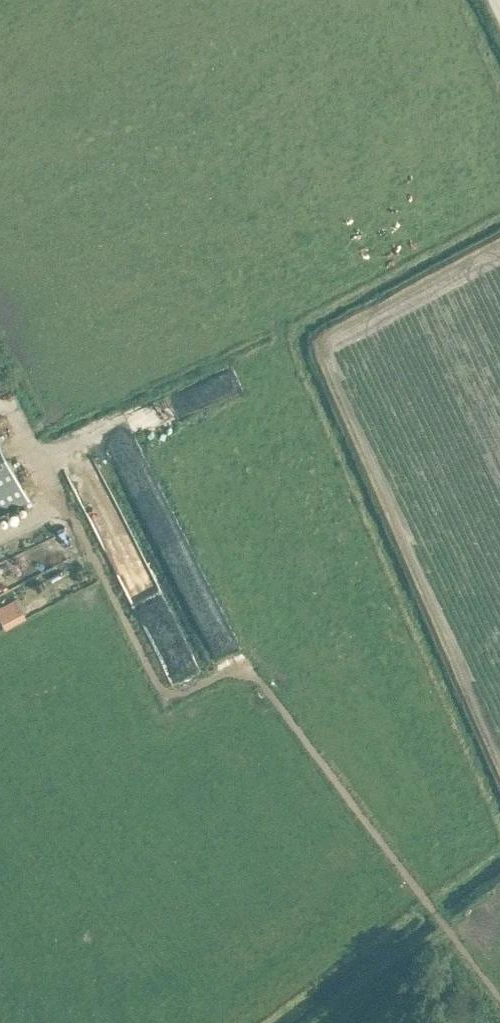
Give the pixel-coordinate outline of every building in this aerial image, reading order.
[(29,497),(0,440),(0,512),(29,497)] [(15,555),(26,573),(68,549),(57,530),(15,555)] [(0,605),(0,618),(4,627),(5,628),(28,616),(27,615),(17,596),(0,605)] [(184,666),(206,660),(199,636),(177,642),(184,666)]
